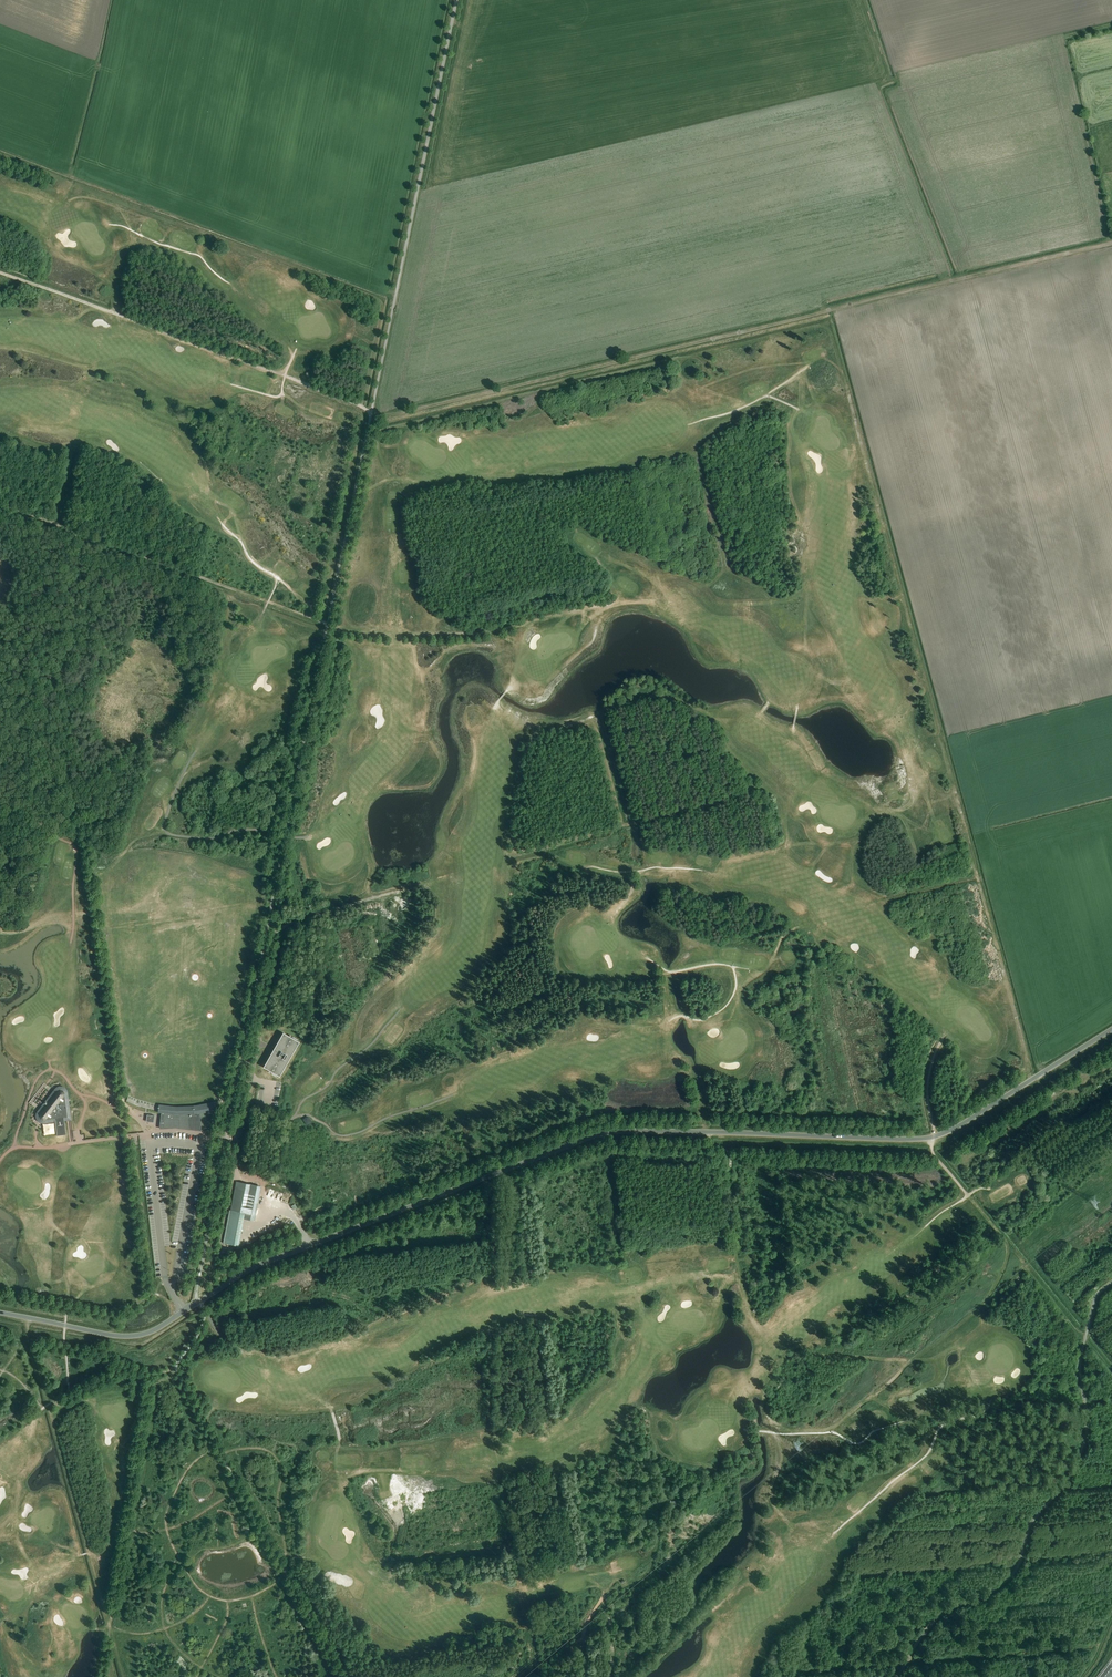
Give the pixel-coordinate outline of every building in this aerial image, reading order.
[(283,1033),(263,1067),(280,1077),(299,1042),(283,1033)] [(67,1093),(60,1087),(54,1095),(55,1096),(49,1102),(48,1102),(47,1102),(45,1101),(44,1103),(45,1104),(45,1106),(46,1106),(44,1110),(43,1109),(37,1117),(44,1122),(43,1123),(44,1123),(45,1121),(55,1120),(57,1136),(66,1135),(64,1119),(66,1119),(67,1120),(67,1118),(69,1118),(68,1111),(70,1111),(69,1105),(68,1105),(67,1093),(68,1093),(67,1092),(67,1093)] [(160,1104),(160,1106),(160,1110),(179,1113),(194,1112),(194,1107),(185,1107),(177,1107),(160,1104)] [(176,1128),(201,1130),(201,1113),(176,1114),(175,1114),(161,1112),(159,1128),(171,1128),(171,1126),(176,1126),(176,1128)] [(258,1193),(235,1189),(231,1211),(232,1211),(226,1244),(237,1246),(244,1213),(254,1215),(258,1193)] [(284,1194),(282,1201),(289,1202),(291,1196),(284,1194)]
